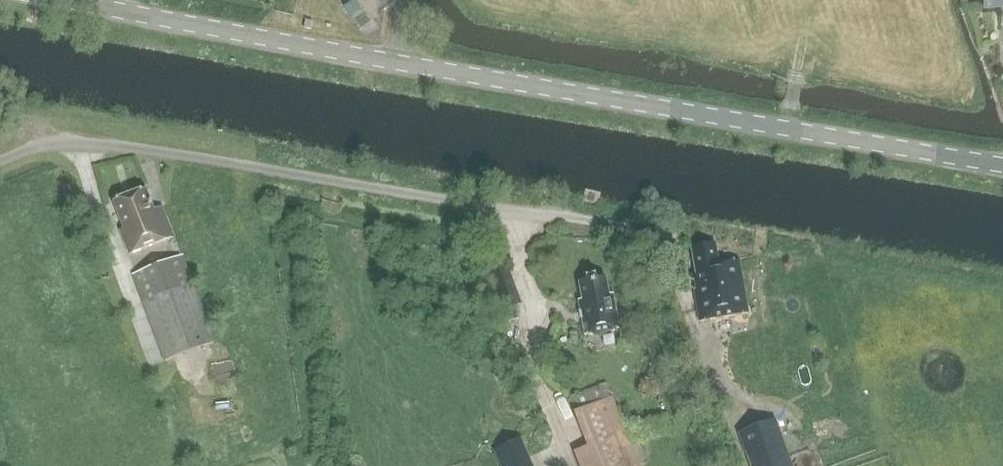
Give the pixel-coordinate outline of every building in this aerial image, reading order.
[(354,0),(344,7),(352,19),(363,12),(354,0)] [(985,9),(1002,8),(1002,0),(984,0),(985,9)] [(312,30),(313,23),(306,21),(304,28),(312,30)] [(146,188),(113,201),(124,229),(120,230),(129,253),(174,236),(162,206),(154,209),(146,188)] [(691,267),(699,322),(748,315),(746,303),(743,304),(741,288),(744,288),(740,260),(716,264),(714,245),(694,248),(697,267),(691,267)] [(214,342),(186,270),(181,255),(132,274),(138,289),(164,360),(214,342)] [(605,279),(580,283),(583,300),(579,300),(585,335),(619,329),(612,294),(608,295),(605,279)] [(515,320),(511,308),(495,313),(499,325),(515,320)] [(213,363),(218,381),(239,375),(234,357),(213,363)] [(628,436),(607,383),(574,396),(580,412),(574,414),(588,448),(574,453),(579,465),(640,465),(628,436)] [(741,433),(752,465),(790,465),(774,421),(741,433)] [(500,465),(533,465),(521,439),(493,452),(500,465)]
